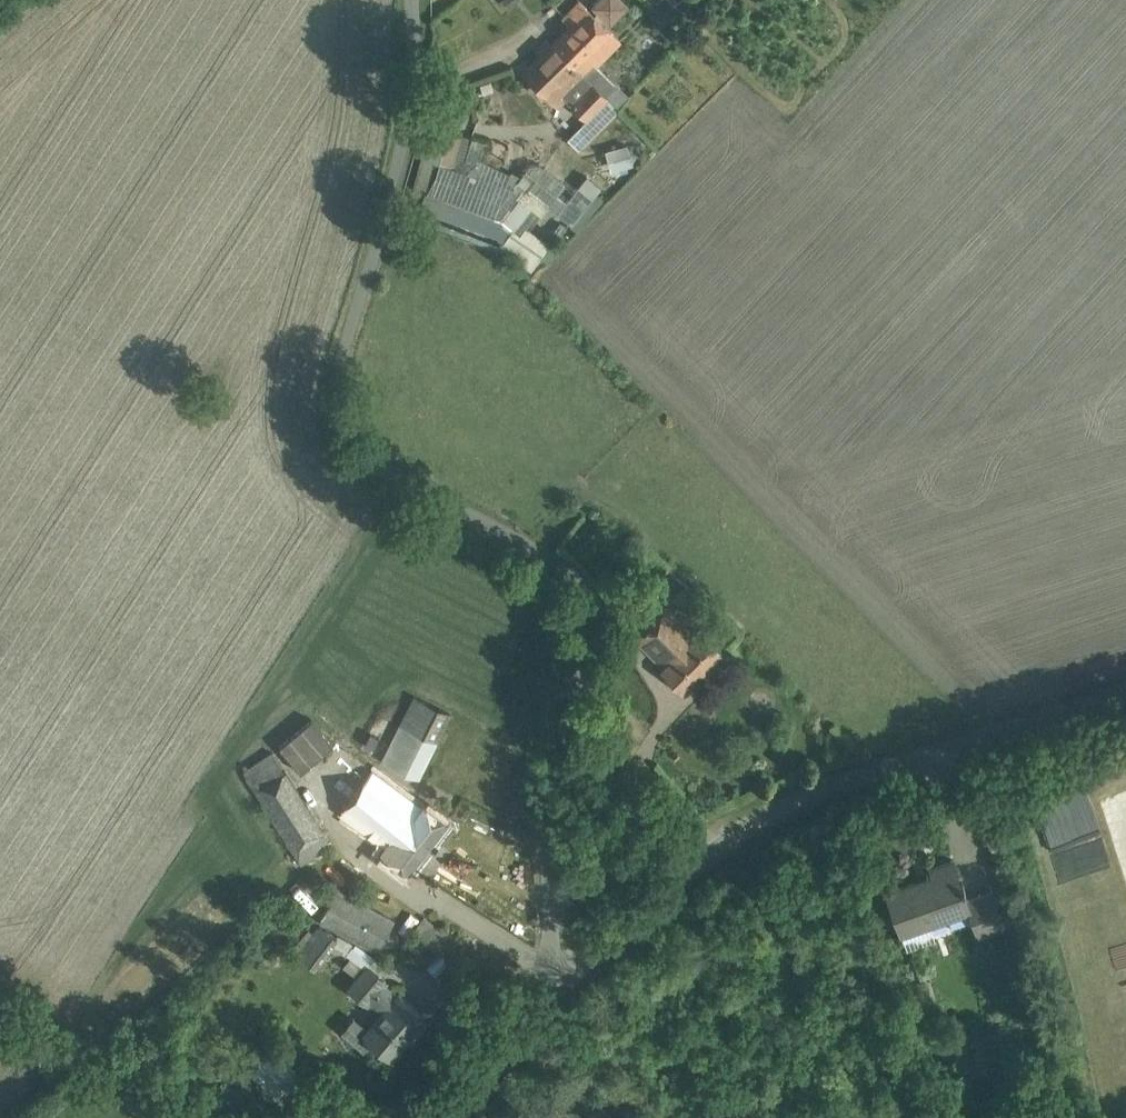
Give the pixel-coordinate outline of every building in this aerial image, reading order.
[(615,85),(596,65),(620,41),(602,23),(605,20),(611,25),(629,6),(623,0),(597,0),(591,5),(597,11),(594,15),(579,0),(563,17),(571,25),(553,43),(585,76),(594,84),(604,95),(615,85)] [(553,43),(524,71),(557,104),(585,76),(553,43)] [(604,95),(594,84),(572,105),(586,119),(588,121),(609,100),(604,95)] [(586,119),(567,138),(579,150),(591,138),(607,121),(619,110),(620,108),(618,107),(617,108),(609,100),(588,121),(586,119)] [(450,128),(431,124),(407,214),(415,217),(419,204),(429,162),(438,165),(440,165),(450,128)] [(628,142),(606,149),(613,171),(635,164),(628,142)] [(506,238),(419,204),(415,217),(495,245),(499,248),(506,238)] [(543,254),(510,232),(506,238),(499,248),(531,271),(543,254)] [(634,636),(664,666),(661,668),(684,691),(697,678),(696,678),(721,653),(700,631),(695,636),(664,606),(634,636)] [(451,713),(431,703),(414,695),(382,761),(419,779),(451,713)] [(309,723),(287,746),(319,778),(342,754),(309,723)] [(370,732),(365,743),(373,748),(379,736),(370,732)] [(302,863),(332,844),(273,752),(244,771),(302,863)] [(447,820),(429,807),(424,803),(422,805),(372,769),(340,813),(385,846),(381,851),(408,871),(447,820)] [(1005,925),(1000,910),(992,889),(966,898),(963,888),(965,887),(963,881),(961,882),(952,858),(929,866),(933,878),(916,884),(915,880),(886,890),(901,932),(969,909),(978,935),(1005,925)] [(377,951),(394,919),(337,888),(320,919),(377,951)] [(413,930),(437,950),(448,937),(425,916),(413,930)] [(357,943),(351,940),(318,924),(314,931),(309,928),(294,946),(299,949),(296,952),(314,967),(329,946),(331,945),(344,950),(350,955),(343,965),(356,975),(367,961),(370,962),(375,954),(357,943)] [(354,1015),(341,1030),(364,1049),(372,1039),(392,1055),(406,1038),(404,1037),(423,1014),(425,1016),(426,1015),(409,1000),(399,992),(397,994),(384,983),(386,981),(367,964),(363,969),(349,986),(368,1002),(370,999),(383,1011),(369,1028),(354,1015)] [(254,1055),(234,1078),(260,1101),(281,1079),(286,1084),(295,1074),(266,1047),(257,1057),(254,1055)]
